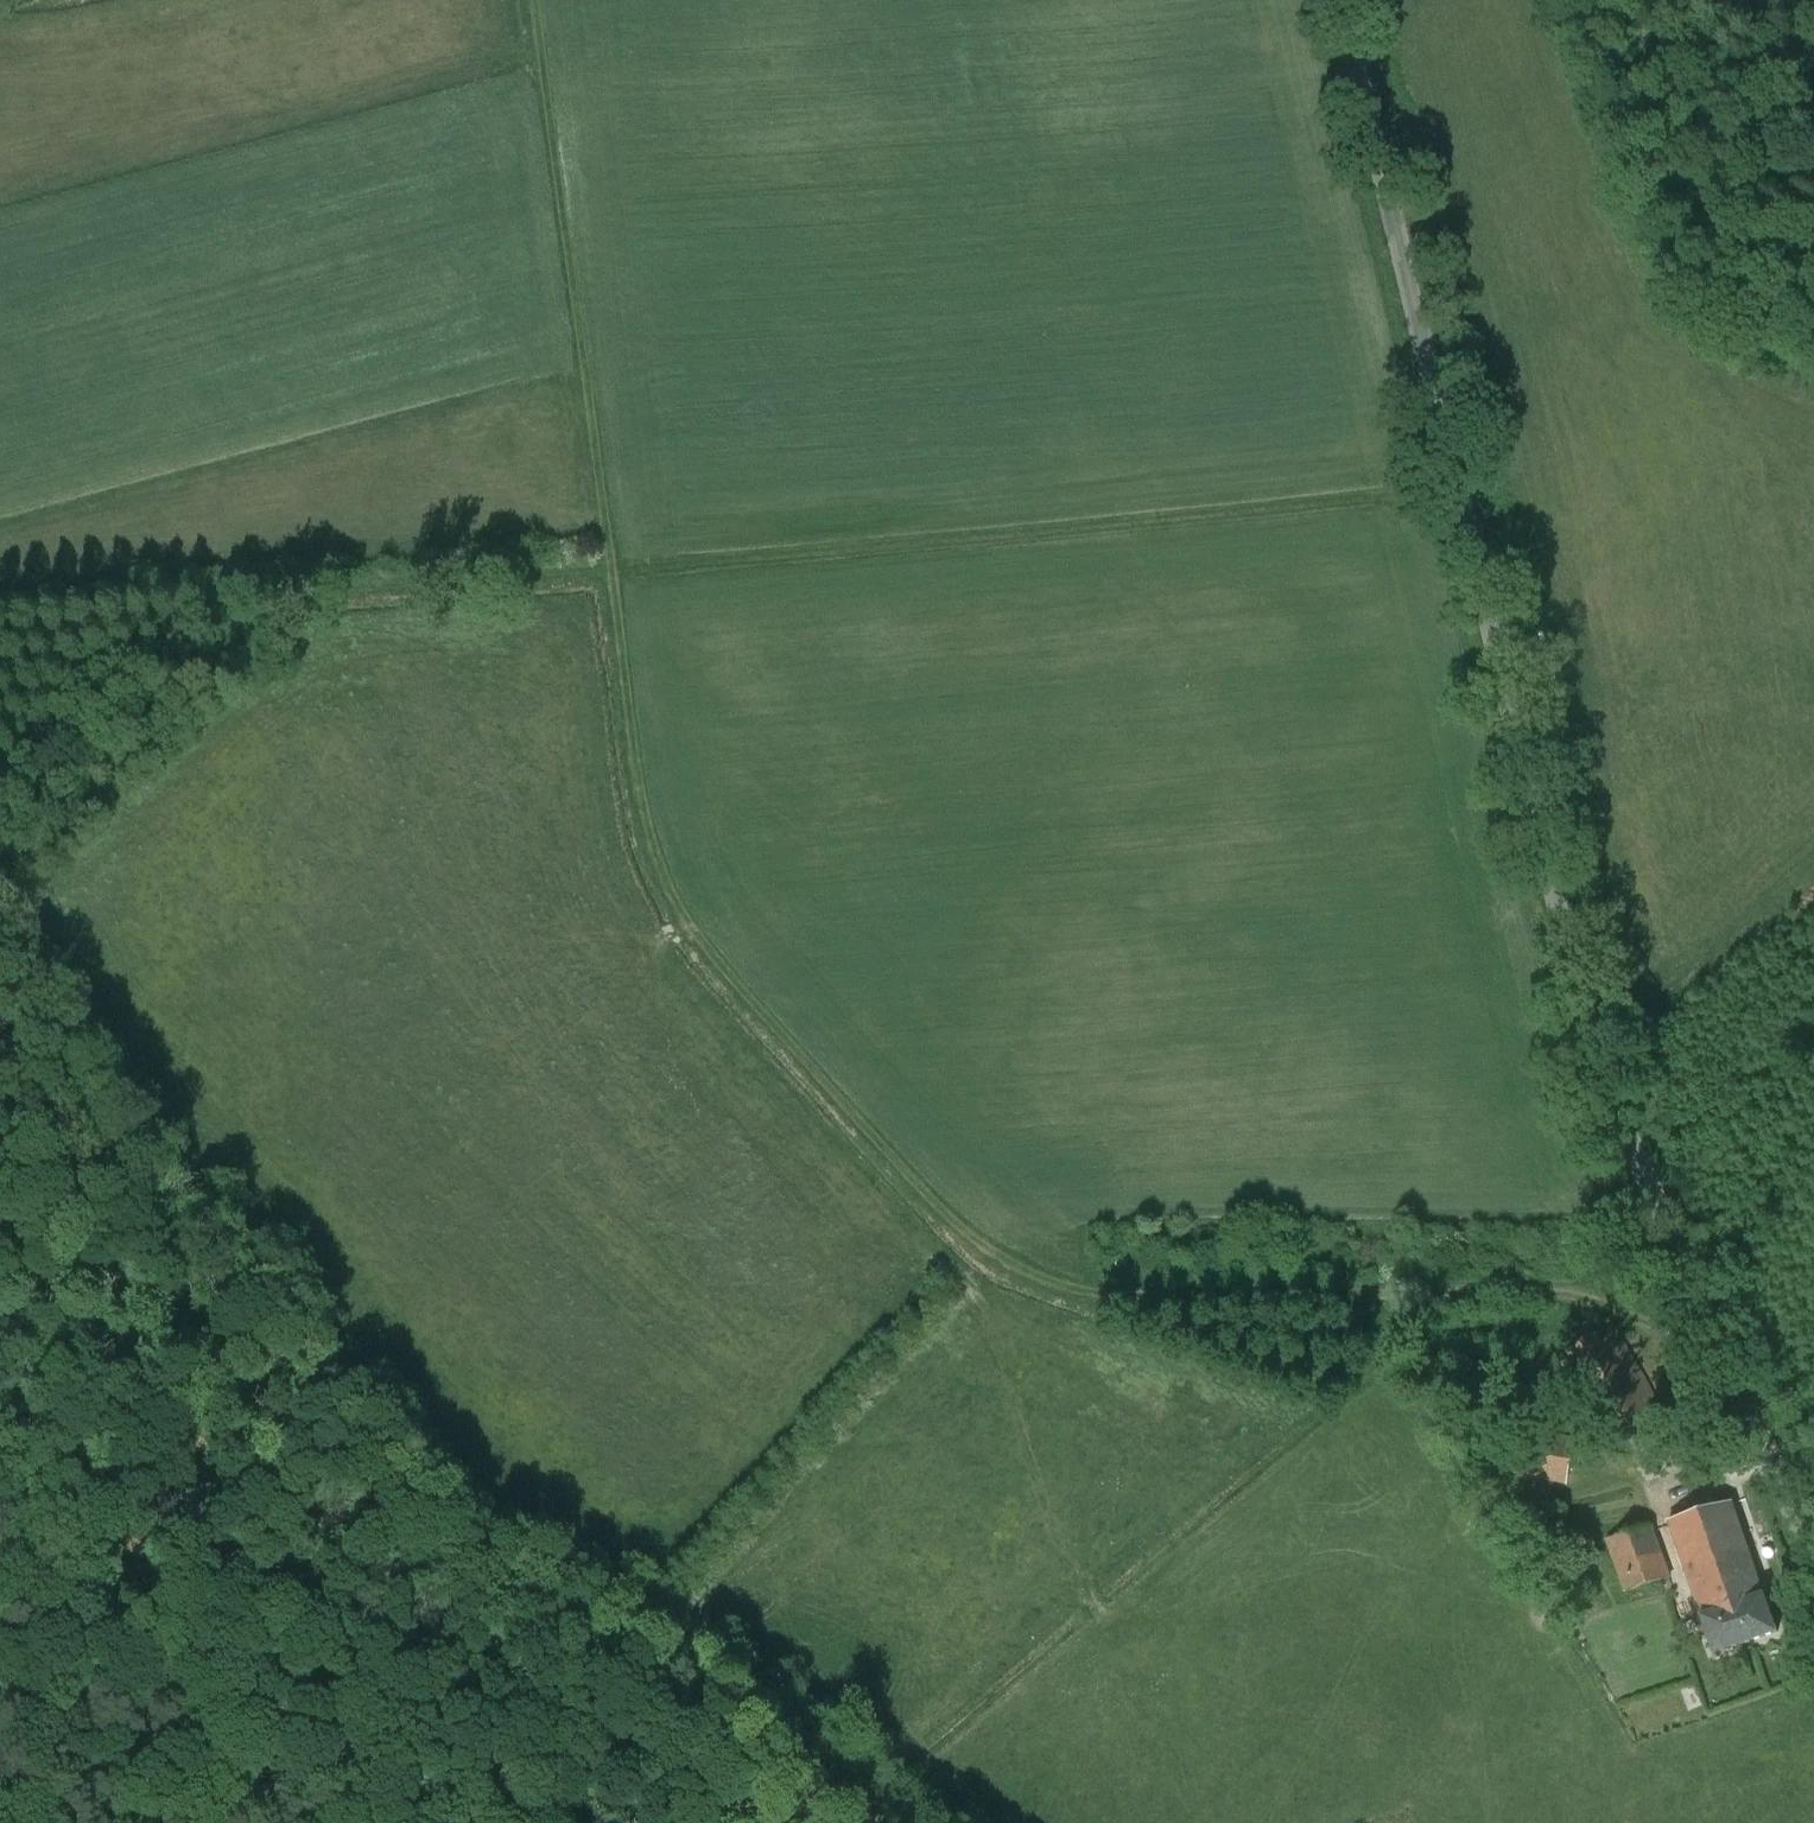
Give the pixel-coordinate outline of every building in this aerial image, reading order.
[(33,5),(32,0),(0,0),(0,9),(20,4),(21,8),(33,5)] [(1556,1358),(1600,1442),(1656,1414),(1611,1329),(1556,1358)] [(1513,1474),(1567,1484),(1575,1438),(1522,1429),(1513,1474)] [(1666,1520),(1709,1651),(1774,1630),(1731,1499),(1666,1520)] [(1606,1540),(1621,1591),(1671,1577),(1656,1525),(1606,1540)]
